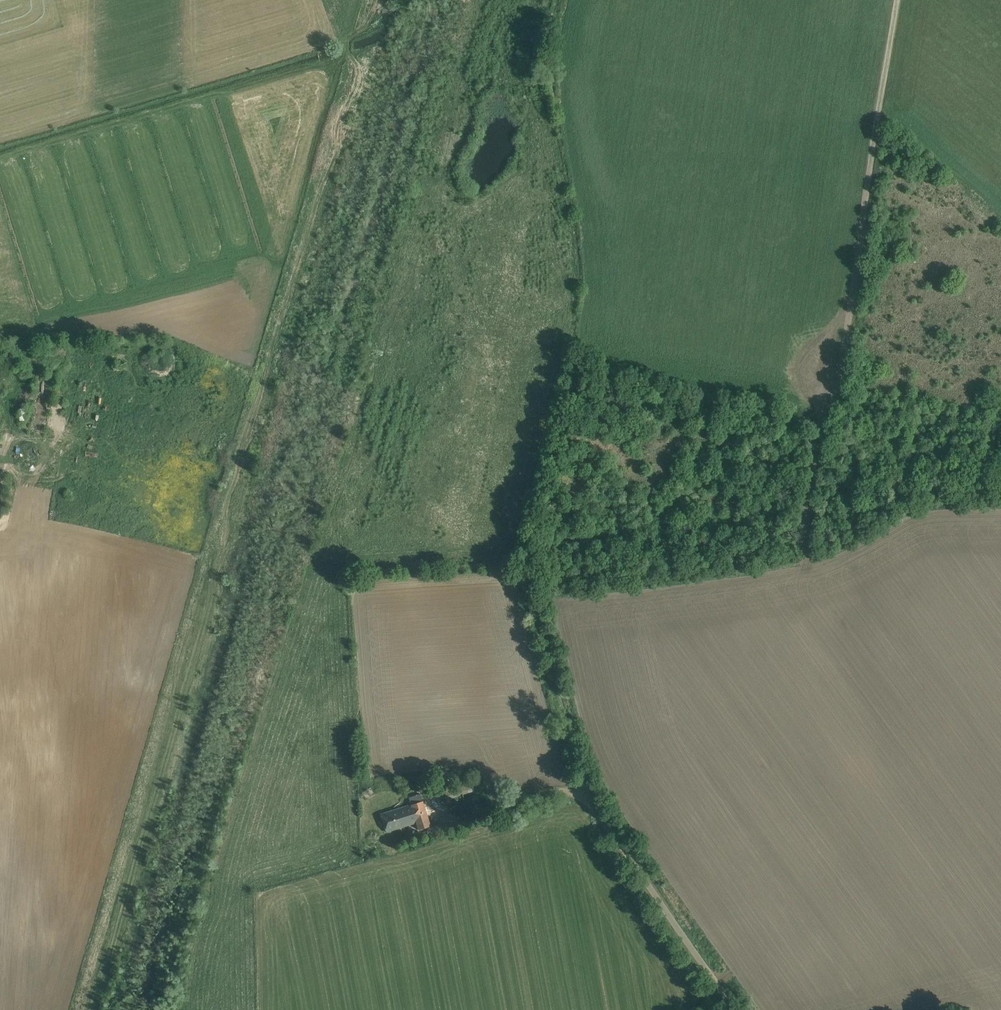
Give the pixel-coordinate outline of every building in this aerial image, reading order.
[(423,801),(413,804),(382,813),(387,832),(417,823),(419,830),(431,826),(423,801)]
